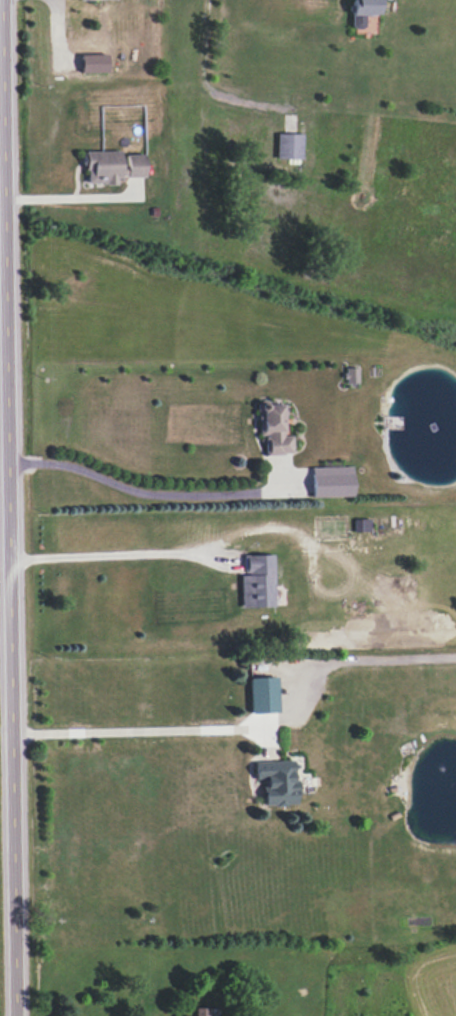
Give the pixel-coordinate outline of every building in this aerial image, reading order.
[(350,28),(364,28),(364,15),(379,15),(379,0),(351,0),(350,28)] [(276,158),(302,159),(303,134),(276,133),(276,158)] [(144,177),(143,154),(122,155),(122,151),(82,152),(82,171),(86,171),(87,184),(116,183),(116,178),(144,177)] [(346,384),(357,383),(357,367),(345,368),(346,384)] [(265,455),(291,455),(291,436),(283,436),(282,402),(257,403),(258,436),(264,436),(265,455)] [(352,466),(310,468),(312,498),(353,496),(352,466)] [(354,520),(354,532),(369,531),(369,519),(354,520)] [(240,608),(274,607),(272,554),(243,555),(243,575),(239,576),(240,608)] [(276,677),(248,678),(250,714),(278,713),(276,677)] [(253,762),(254,780),(262,779),(263,806),(296,804),(294,760),(253,762)]
